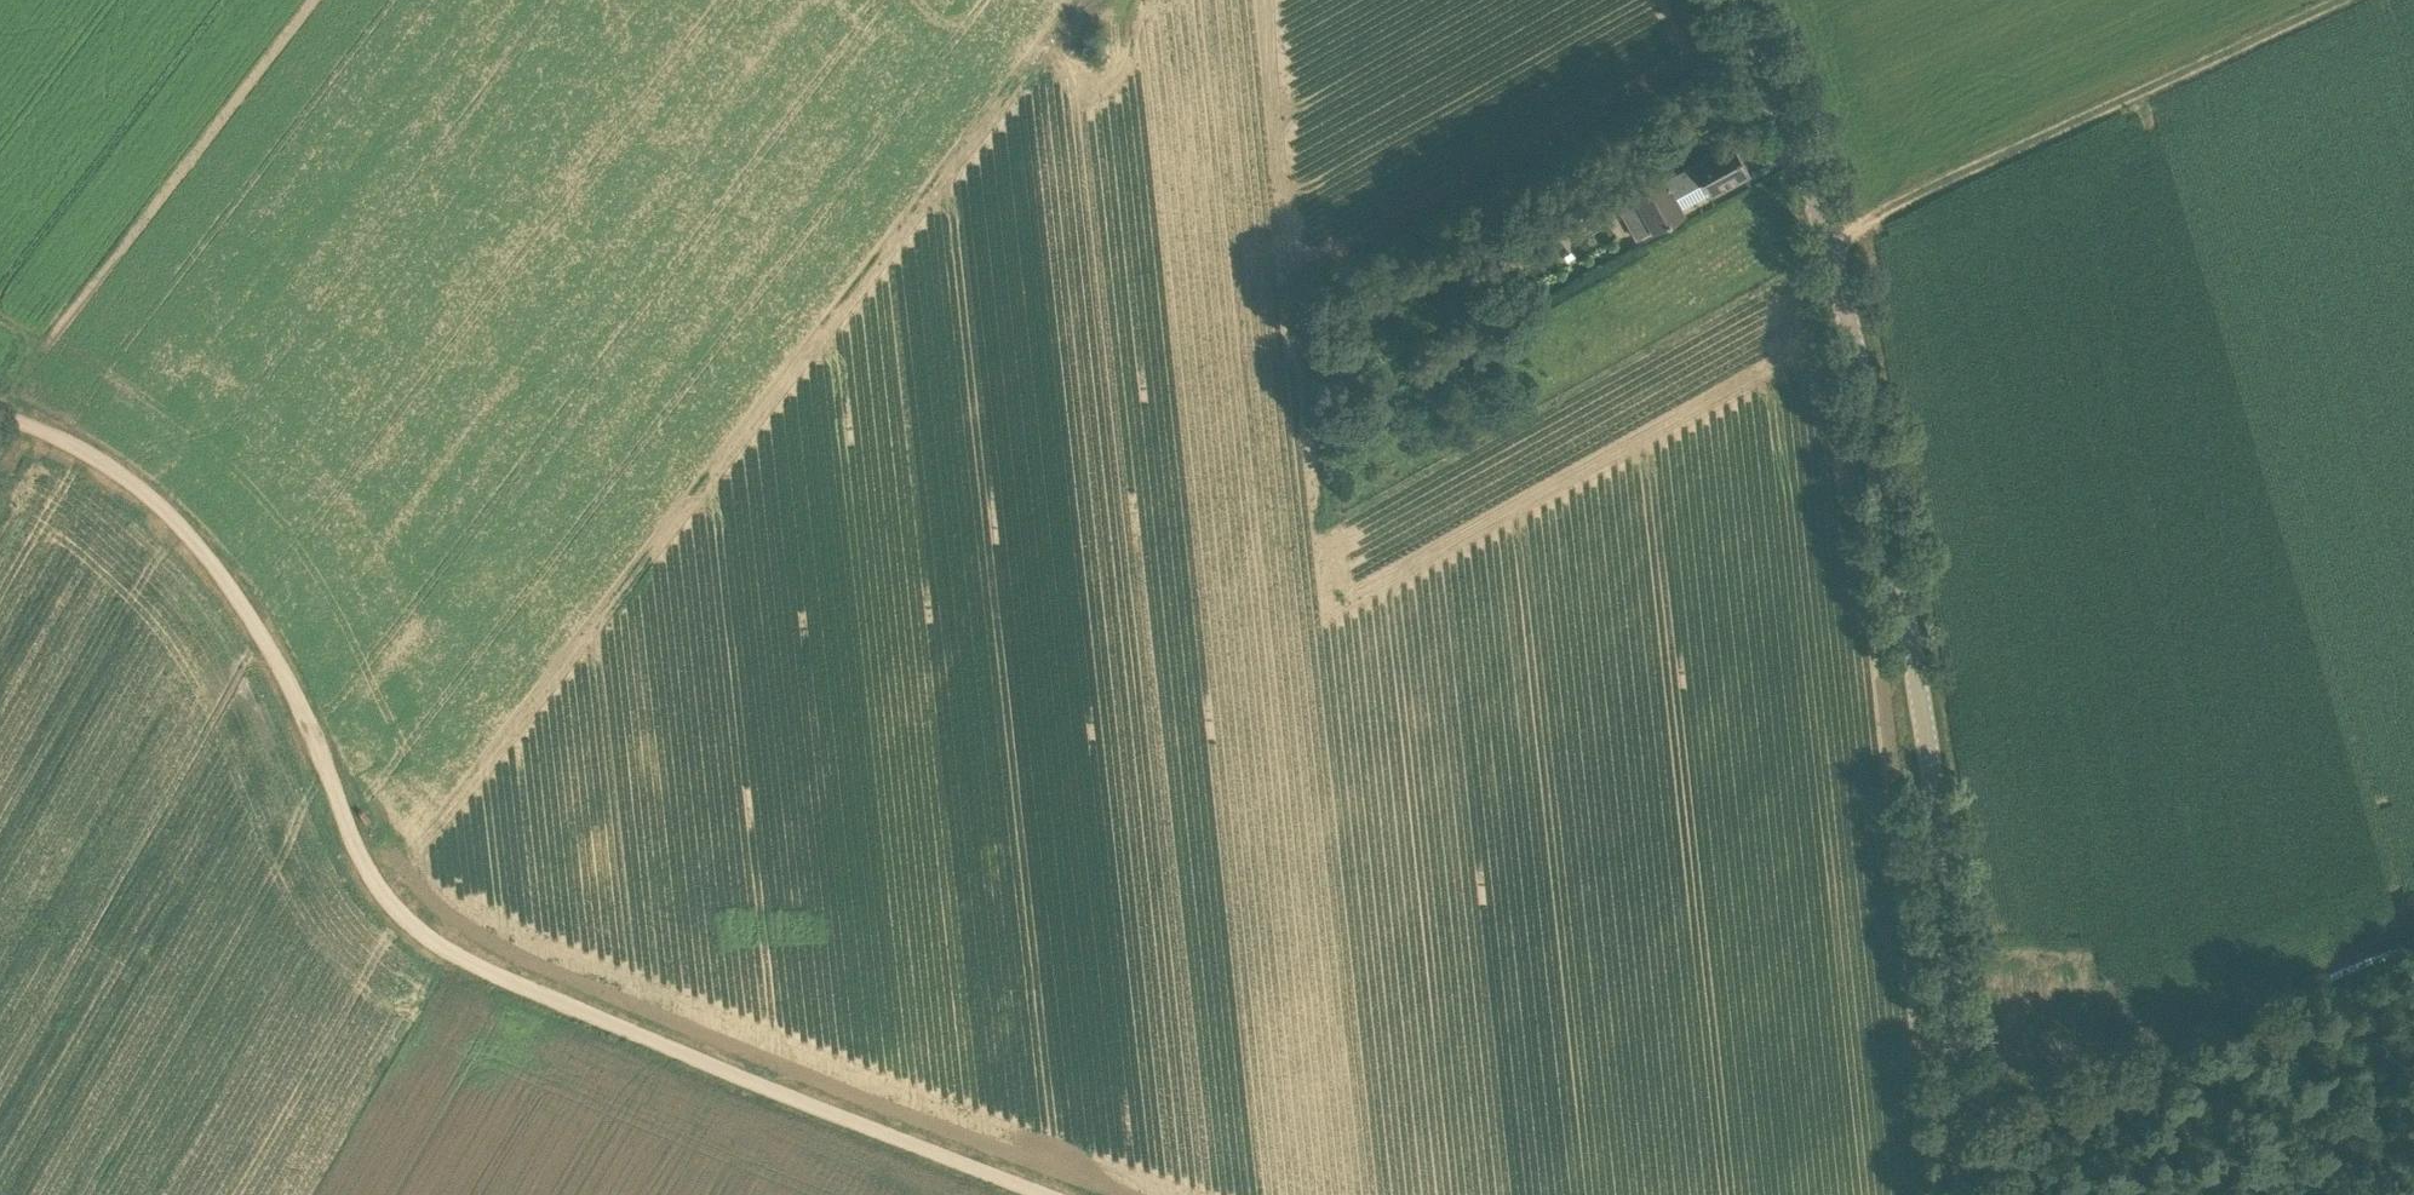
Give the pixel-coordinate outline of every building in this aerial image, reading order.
[(1709,189),(1710,192),(1746,173),(1729,142),(1633,195),(1653,230),(1682,213),(1678,206),(1709,189)]
